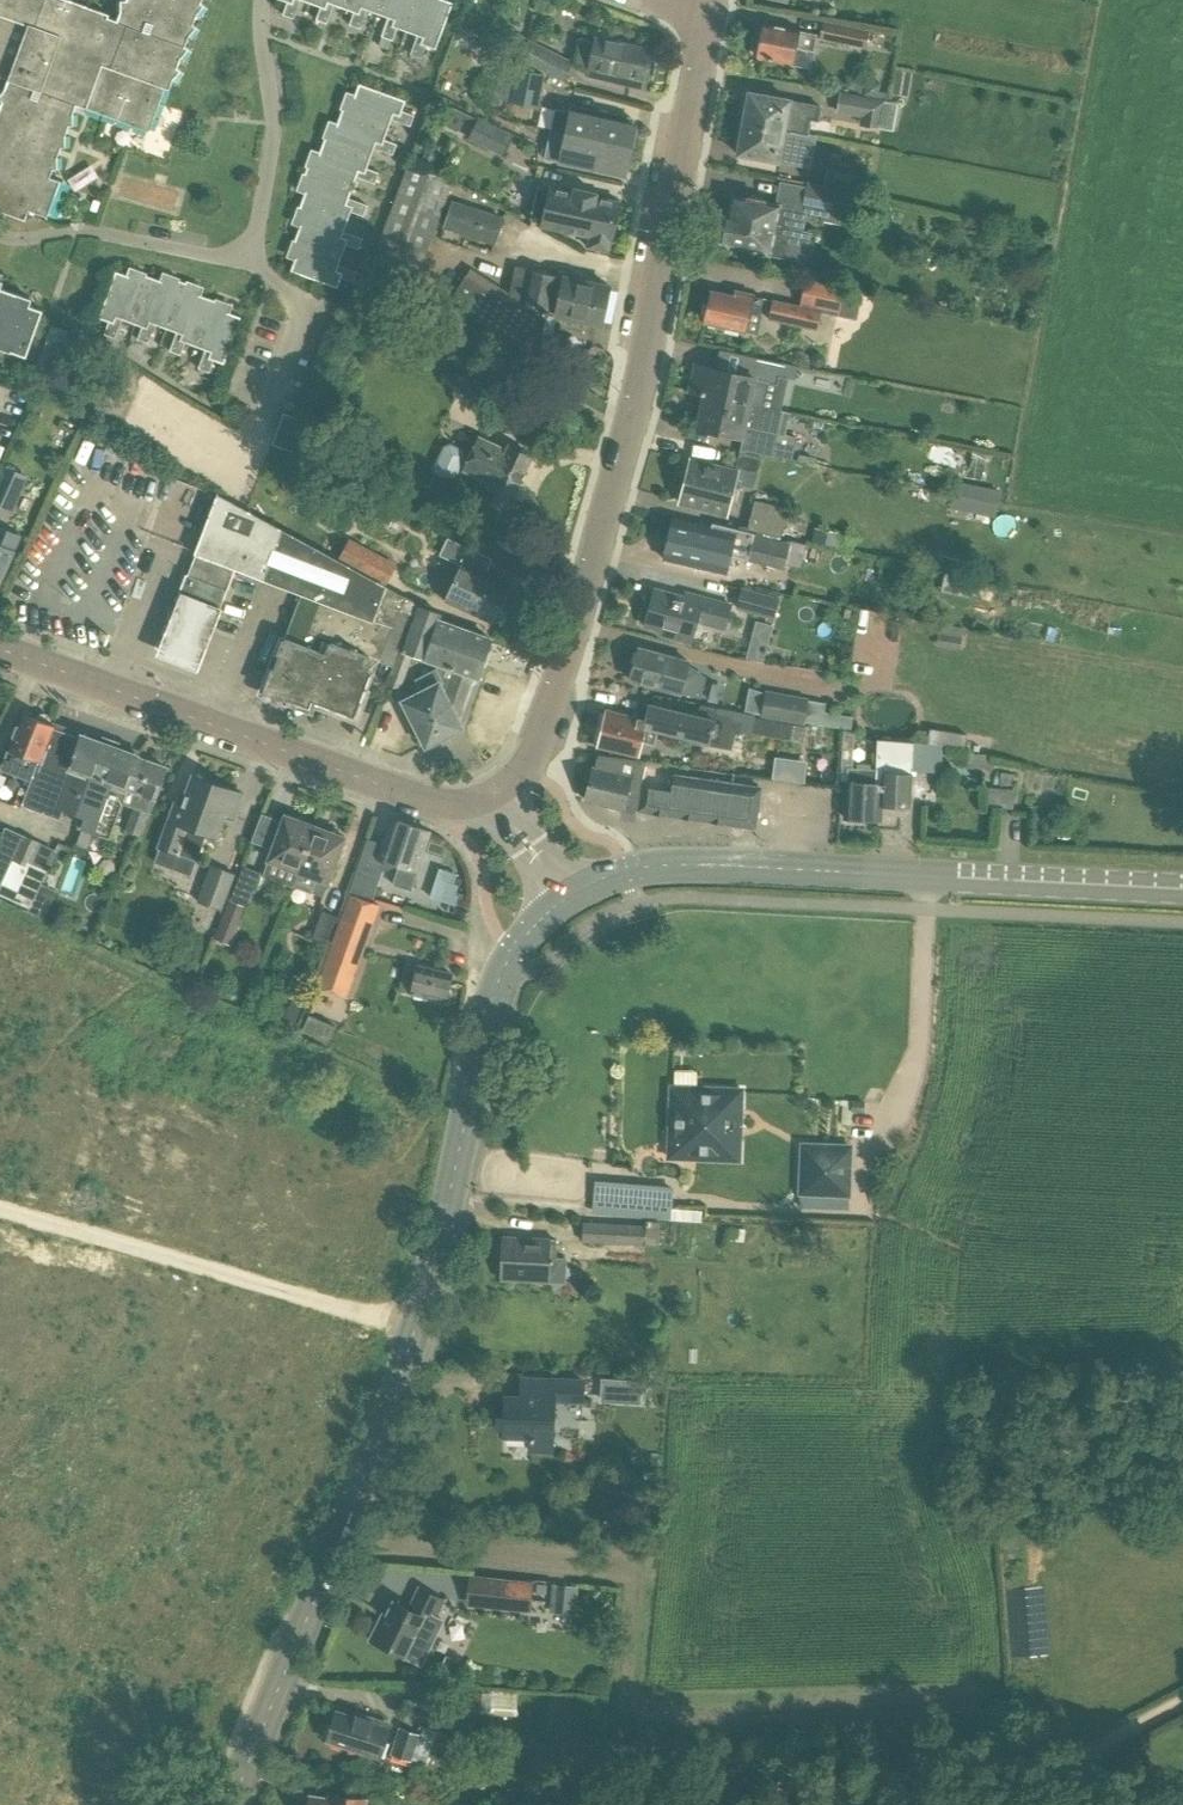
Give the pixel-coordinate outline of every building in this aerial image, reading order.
[(8,80),(5,89),(0,95),(0,99),(3,101),(0,108),(0,210),(1,210),(26,220),(29,209),(38,213),(38,211),(43,211),(43,200),(46,190),(50,190),(50,178),(54,168),(58,168),(58,156),(61,147),(66,147),(66,135),(69,125),(74,125),(74,114),(77,105),(150,131),(165,88),(170,90),(173,79),(181,70),(178,67),(181,58),(189,48),(186,46),(189,35),(197,27),(194,24),(197,14),(205,5),(202,2),(203,0),(121,0),(121,10),(118,20),(109,17),(110,14),(72,0),(0,0),(0,77),(8,80)] [(379,7),(377,25),(408,29),(406,38),(430,41),(436,0),(335,0),(379,7)] [(268,275),(264,272),(281,245),(313,256),(372,91),(363,88),(365,80),(372,83),(384,49),(253,2),(218,101),(306,133),(274,221),(209,180),(206,184),(110,124),(67,193),(249,306),(268,275)] [(817,34),(763,23),(756,58),(793,66),(796,48),(813,51),(817,34)] [(820,40),(864,49),(867,32),(823,23),(820,40)] [(588,75),(645,88),(653,51),(596,38),(588,75)] [(520,60),(563,82),(572,64),(529,42),(520,60)] [(514,80),(513,84),(540,90),(544,74),(517,69),(514,80)] [(490,95),(489,96),(510,101),(513,84),(514,80),(494,75),(490,95)] [(924,91),(943,95),(945,82),(927,79),(924,91)] [(513,84),(510,101),(537,107),(540,90),(513,84)] [(743,123),(789,132),(796,133),(806,135),(809,121),(817,123),(820,106),(749,93),(743,123)] [(837,113),(862,118),(860,126),(878,129),(883,101),(840,94),(837,113)] [(555,108),(551,127),(631,146),(636,125),(632,125),(633,120),(570,106),(569,111),(555,108)] [(511,134),(477,118),(468,136),(502,152),(511,134)] [(789,132),(743,123),(738,154),(790,164),(796,133),(789,132)] [(551,127),(549,137),(544,158),(594,169),(595,164),(626,171),(627,166),(631,146),(551,127)] [(374,255),(415,281),(452,184),(406,166),(374,255)] [(827,170),(825,182),(867,190),(870,178),(827,170)] [(803,204),(831,209),(828,224),(843,226),(849,194),(807,186),(803,204)] [(531,221),(542,224),(542,226),(591,237),(588,249),(589,250),(590,247),(607,251),(606,253),(607,254),(610,243),(611,243),(620,200),(619,199),(618,202),(596,197),(596,193),(574,188),(573,192),(550,187),(550,190),(538,187),(531,221)] [(721,232),(724,235),(722,242),(768,251),(767,255),(804,262),(809,234),(801,233),(804,218),(791,215),(792,210),(778,207),(779,207),(764,204),(764,201),(748,198),(748,200),(733,197),(729,218),(726,217),(725,223),(722,225),(721,232)] [(446,226),(495,242),(503,220),(453,203),(446,226)] [(109,260),(98,305),(173,323),(170,333),(197,339),(192,363),(214,368),(230,296),(195,288),(198,276),(155,266),(154,270),(109,260)] [(450,302),(538,359),(546,320),(583,327),(585,321),(602,325),(610,287),(516,268),(509,302),(506,301),(467,276),(450,302)] [(800,306),(820,311),(838,315),(844,288),(805,279),(800,306)] [(11,352),(12,350),(27,356),(44,310),(30,305),(33,299),(1,288),(4,281),(0,280),(0,348),(11,352)] [(711,291),(704,322),(744,331),(749,312),(760,314),(764,298),(752,295),(753,294),(736,291),(735,296),(711,291)] [(773,301),(769,319),(816,330),(820,311),(800,306),(773,301)] [(35,369),(54,376),(71,330),(51,323),(35,369)] [(705,393),(750,403),(756,379),(777,384),(779,376),(795,379),(798,366),(733,352),(729,372),(696,365),(691,390),(705,393)] [(463,360),(450,384),(478,401),(492,376),(463,360)] [(781,410),(750,403),(705,393),(697,425),(743,435),(741,447),(792,459),(797,436),(783,433),(788,412),(781,410)] [(272,444),(299,453),(311,422),(284,412),(272,444)] [(469,458),(463,471),(492,484),(490,489),(512,500),(532,456),(510,446),(508,450),(479,437),(469,458)] [(445,447),(435,468),(437,473),(450,479),(456,477),(459,469),(463,471),(469,458),(465,456),(463,451),(450,445),(445,447)] [(727,514),(734,485),(738,472),(690,459),(680,502),(727,514)] [(0,471),(0,509),(12,514),(29,476),(3,465),(0,471)] [(959,485),(955,509),(974,512),(979,488),(959,485)] [(417,604),(267,522),(218,496),(197,554),(235,568),(301,593),(264,692),(308,708),(311,701),(355,718),(376,661),(379,662),(398,611),(412,617),(417,604)] [(788,509),(756,501),(749,529),(781,537),(788,509)] [(723,541),(710,538),(713,526),(674,517),(665,559),(703,568),(703,567),(716,570),(723,541)] [(1,585),(16,551),(15,550),(21,536),(0,527),(0,584),(1,585)] [(812,541),(837,547),(840,533),(815,528),(812,541)] [(786,565),(790,544),(754,536),(748,561),(785,569),(786,565)] [(388,584),(398,565),(350,539),(340,558),(388,584)] [(790,544),(786,565),(800,569),(805,546),(790,543),(790,544)] [(185,585),(224,599),(235,568),(197,554),(185,585)] [(770,579),(772,567),(746,561),(743,573),(770,579)] [(445,600),(492,622),(510,584),(464,562),(445,600)] [(945,573),(941,591),(968,596),(971,579),(960,576),(945,573)] [(224,599),(185,585),(182,584),(177,597),(219,613),(224,599)] [(662,630),(661,635),(690,643),(696,620),(724,628),(730,606),(694,596),(693,600),(655,590),(645,625),(662,630)] [(736,608),(775,618),(780,600),(741,590),(736,608)] [(835,617),(836,592),(792,590),(790,615),(835,617)] [(219,613),(177,597),(155,656),(198,671),(219,613)] [(413,655),(425,660),(439,621),(442,614),(418,605),(403,650),(400,649),(387,684),(400,689),(413,655)] [(425,660),(438,664),(473,677),(477,678),(491,639),(439,621),(425,660)] [(938,646),(962,650),(964,631),(941,628),(938,646)] [(696,698),(701,682),(684,677),(689,661),(639,648),(630,679),(662,688),(696,698)] [(473,677),(438,664),(436,669),(415,680),(422,693),(404,703),(427,746),(461,727),(458,722),(473,677)] [(767,692),(763,715),(803,721),(807,699),(767,692)] [(645,719),(642,741),(654,744),(657,731),(730,749),(735,729),(803,743),(806,727),(745,716),(745,713),(702,705),(699,716),(649,704),(645,719)] [(642,741),(645,719),(607,710),(598,746),(638,756),(642,741)] [(853,716),(824,712),(822,725),(851,729),(853,716)] [(32,781),(52,726),(52,725),(23,714),(15,736),(13,735),(1,769),(32,781)] [(81,737),(52,726),(32,781),(23,805),(60,818),(63,809),(86,818),(82,826),(108,836),(121,801),(126,787),(125,787),(135,758),(136,756),(81,736),(81,737)] [(876,743),(874,771),(878,771),(877,783),(883,783),(882,806),(909,807),(911,772),(913,746),(876,743)] [(621,808),(627,783),(642,782),(647,761),(599,755),(595,768),(594,767),(586,800),(621,808)] [(167,770),(135,758),(125,787),(126,787),(121,801),(135,806),(126,832),(139,837),(148,813),(151,814),(157,800),(167,770)] [(881,820),(882,806),(883,783),(877,783),(878,771),(874,771),(848,770),(847,781),(846,781),(844,818),(881,820)] [(627,810),(681,817),(687,777),(674,775),(671,791),(641,786),(632,789),(627,810)] [(161,847),(197,860),(207,833),(216,837),(234,790),(194,776),(183,807),(176,804),(161,847)] [(731,784),(687,777),(681,817),(725,824),(731,784)] [(731,784),(725,824),(755,828),(761,788),(731,784)] [(268,860),(298,872),(315,826),(285,815),(268,860)] [(429,832),(396,821),(390,824),(383,844),(367,839),(356,870),(378,878),(382,868),(388,870),(396,866),(399,867),(393,883),(409,889),(429,832)] [(315,826),(298,872),(317,879),(312,892),(323,896),(345,837),(315,826)] [(13,900),(30,863),(30,862),(40,842),(26,835),(25,836),(6,827),(0,839),(0,895),(13,900)] [(30,863),(13,900),(30,909),(47,870),(30,862),(30,863)] [(212,865),(197,900),(221,910),(235,874),(212,865)] [(245,907),(247,908),(261,874),(242,866),(239,874),(228,900),(245,907)] [(245,907),(228,900),(224,911),(241,918),(245,907)] [(328,945),(315,983),(344,993),(371,921),(341,910),(338,918),(328,945)] [(314,940),(328,945),(338,918),(323,912),(314,940)] [(247,934),(233,939),(239,958),(254,953),(247,934)] [(446,1001),(452,972),(418,965),(418,966),(406,963),(400,991),(446,1001)] [(273,1019),(294,1030),(302,1014),(280,1003),(273,1019)] [(302,1030),(328,1042),(334,1028),(308,1017),(302,1030)] [(671,1157),(740,1159),(742,1090),(673,1087),(671,1157)] [(800,1193),(851,1195),(853,1144),(802,1142),(800,1193)] [(592,1215),(669,1219),(671,1187),(593,1182),(592,1215)] [(672,1213),(693,1214),(693,1202),(672,1202),(672,1213)] [(584,1242),(675,1246),(676,1223),(649,1222),(649,1226),(585,1223),(584,1242)] [(566,1258),(556,1258),(557,1240),(504,1237),(501,1279),(565,1282),(566,1258)] [(504,1436),(530,1437),(530,1451),(552,1451),(554,1400),(583,1401),(583,1381),(534,1379),(533,1398),(506,1397),(504,1436)] [(534,1582),(470,1578),(468,1605),(532,1611),(534,1582)] [(581,1584),(555,1583),(553,1611),(579,1613),(581,1584)] [(442,1621),(435,1618),(444,1600),(419,1588),(409,1609),(394,1601),(387,1616),(383,1614),(371,1640),(421,1665),(442,1621)] [(475,1713),(492,1713),(493,1695),(476,1694),(475,1713)] [(374,1719),(374,1718),(358,1712),(356,1717),(336,1710),(326,1741),(363,1753),(364,1752),(375,1756),(386,1723),(374,1719)] [(390,1754),(433,1769),(453,1769),(460,1747),(399,1727),(390,1754)] [(365,1800),(331,1794),(330,1800),(310,1797),(309,1804),(364,1804),(365,1800)]
